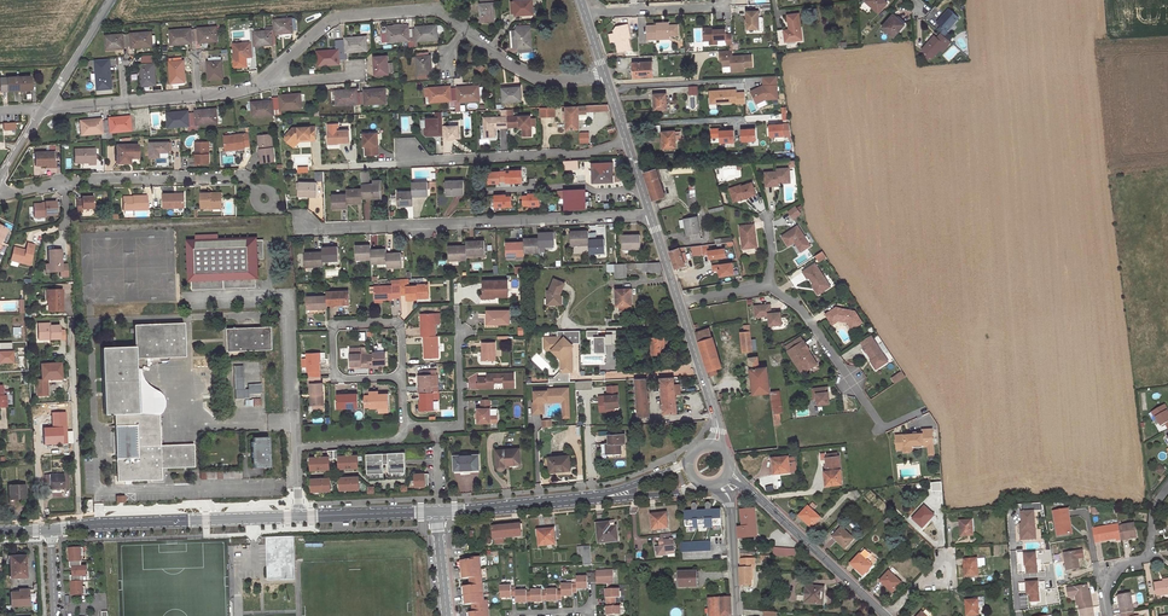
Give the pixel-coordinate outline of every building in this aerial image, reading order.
[(510,1),(511,14),(515,14),(516,15),(533,14),(532,0),(531,0),(510,1)] [(865,1),(878,12),(887,3),(884,0),(866,0),(865,1)] [(493,3),(480,4),(482,21),(494,21),(493,3)] [(958,17),(948,9),(937,22),(941,26),(937,29),(942,33),(944,36),(947,32),(946,31),(958,17)] [(759,11),(747,12),(748,29),(759,29),(759,11)] [(799,14),(788,15),(790,26),(791,26),(791,29),(777,31),(779,45),(796,43),(796,40),(799,40),(798,29),(801,29),(799,14)] [(882,27),(894,37),(905,24),(893,14),(882,27)] [(251,43),(234,44),(235,58),(252,57),(252,55),(256,55),(255,46),(272,44),(272,43),(276,42),(276,34),(293,32),(293,31),(297,30),(295,18),(274,20),(274,26),(265,27),(265,31),(250,32),(251,43)] [(658,25),(647,26),(648,36),(658,36),(658,39),(670,39),(669,35),(678,35),(678,25),(669,25),(669,23),(657,23),(658,25)] [(628,24),(616,26),(614,30),(615,33),(610,34),(612,42),(616,41),(618,51),(631,49),(629,38),(630,37),(628,24)] [(530,25),(518,26),(518,31),(517,31),(518,48),(520,48),(520,52),(532,51),(530,25)] [(408,27),(388,28),(388,34),(389,42),(409,40),(409,47),(418,47),(418,41),(437,39),(437,33),(441,33),(443,31),(442,27),(441,26),(416,27),(416,29),(408,29),(408,27)] [(216,27),(170,31),(171,45),(192,43),(192,41),(199,41),(200,42),(217,41),(216,27)] [(712,28),(703,28),(704,41),(710,40),(710,44),(717,44),(717,40),(726,40),(726,44),(733,44),(732,34),(726,34),(726,28),(712,28)] [(151,32),(106,36),(107,50),(124,48),(124,46),(132,46),(132,48),(152,46),(151,32)] [(934,35),(921,49),(925,52),(922,55),(927,59),(929,57),(932,59),(940,49),(945,44),(948,47),(952,42),(944,36),(942,33),(938,38),(934,35)] [(338,50),(318,52),(319,66),(340,64),(339,60),(348,59),(347,52),(367,50),(366,37),(345,38),(345,40),(338,40),(338,50)] [(753,66),(752,55),(733,56),(732,50),(720,51),(721,57),(723,57),(723,61),(724,66),(732,65),(732,71),(739,71),(739,67),(745,66),(753,66)] [(428,52),(416,53),(418,78),(430,77),(430,73),(432,73),(430,56),(429,56),(428,52)] [(387,56),(374,57),(376,75),(388,74),(387,56)] [(209,62),(208,63),(209,80),(223,78),(221,57),(209,58),(209,62)] [(95,60),(98,89),(111,88),(110,65),(108,65),(108,59),(95,60)] [(182,61),(170,62),(171,83),(173,83),(185,82),(183,61),(182,61)] [(653,61),(634,62),(634,78),(654,77),(653,72),(658,72),(658,66),(653,66),(653,61)] [(154,64),(141,65),(142,86),(156,85),(154,64)] [(762,86),(751,91),(757,103),(766,99),(778,98),(777,76),(763,77),(764,86),(762,86)] [(7,92),(32,91),(31,77),(0,78),(0,88),(0,92),(7,92)] [(698,85),(689,86),(689,95),(699,94),(698,85)] [(520,87),(503,89),(504,101),(521,100),(520,87)] [(356,90),(336,91),(337,105),(357,104),(357,105),(386,103),(385,89),(365,90),(365,92),(357,93),(356,90)] [(737,90),(710,91),(711,103),(737,102),(737,103),(745,103),(745,93),(737,93),(737,90)] [(666,93),(654,94),(655,110),(667,109),(666,93)] [(272,101),(252,103),(253,117),(278,114),(277,110),(302,108),(300,94),(280,96),(280,97),(272,98),(272,101)] [(587,109),(610,109),(608,104),(586,105),(587,106),(566,107),(568,129),(580,128),(579,114),(587,113),(587,109)] [(555,107),(539,108),(540,117),(555,116),(555,107)] [(188,112),(167,113),(169,127),(188,125),(188,132),(197,131),(197,124),(217,123),(217,116),(220,116),(219,108),(196,111),(196,113),(188,113),(188,112)] [(530,116),(507,117),(507,128),(520,127),(520,128),(523,127),(523,136),(531,136),(530,116)] [(101,119),(80,121),(81,135),(101,133),(102,139),(112,138),(111,132),(130,131),(129,117),(109,118),(109,120),(101,121),(101,119)] [(507,128),(507,117),(484,118),(484,138),(495,138),(495,129),(507,128)] [(442,127),(442,124),(438,124),(438,119),(426,119),(427,131),(425,131),(425,136),(426,137),(443,136),(442,127)] [(783,124),(770,125),(770,137),(784,136),(783,124)] [(458,126),(442,127),(443,136),(443,140),(452,140),(452,139),(459,138),(458,126)] [(293,128),(286,137),(286,140),(292,146),(297,139),(302,139),(304,141),(315,141),(315,127),(298,128),(293,128)] [(756,129),(742,130),(743,141),(756,141),(756,129)] [(338,130),(328,131),(329,145),(339,144),(339,143),(349,143),(349,131),(338,131),(338,130)] [(734,130),(720,131),(721,143),(735,142),(734,130)] [(676,131),(662,131),(664,148),(677,147),(676,131)] [(589,132),(580,133),(580,142),(589,142),(589,132)] [(377,133),(363,134),(364,146),(365,146),(366,155),(378,155),(377,133)] [(234,151),(243,150),(243,148),(246,148),(247,135),(223,137),(224,150),(234,149),(234,151)] [(274,160),(271,135),(260,136),(261,148),(259,148),(261,162),(274,160)] [(297,139),(292,146),(294,148),(299,142),(304,141),(302,139),(297,139)] [(149,143),(149,158),(159,157),(159,152),(169,152),(168,142),(149,143)] [(197,145),(198,155),(195,155),(195,164),(208,164),(207,145),(197,145)] [(124,159),(129,159),(137,159),(137,146),(116,146),(116,164),(125,164),(124,159)] [(74,164),(87,164),(89,164),(89,165),(94,165),(94,149),(73,150),(74,164)] [(35,167),(46,166),(46,165),(55,165),(55,153),(35,154),(35,167)] [(564,161),(564,169),(579,168),(578,160),(564,161)] [(600,164),(593,164),(594,182),(613,181),(612,164),(600,165),(600,164)] [(765,172),(766,186),(778,185),(778,183),(790,182),(789,168),(777,169),(777,171),(765,172)] [(489,183),(524,182),(524,169),(488,170),(489,183)] [(653,200),(666,196),(657,169),(644,173),(653,200)] [(324,180),(324,172),(315,172),(315,180),(324,180)] [(361,173),(362,189),(362,198),(381,198),(380,184),(369,184),(368,173),(361,173)] [(464,180),(445,181),(446,195),(465,194),(464,180)] [(318,183),(299,182),(299,196),(317,197),(318,183)] [(428,196),(428,182),(413,182),(413,192),(413,196),(428,196)] [(695,182),(689,183),(690,193),(688,193),(690,206),(696,205),(695,197),(697,197),(695,182)] [(737,191),(731,193),(734,202),(755,195),(752,183),(741,186),(741,185),(735,187),(737,191)] [(347,194),(348,203),(363,203),(362,198),(362,189),(347,190),(347,194)] [(565,191),(566,208),(586,207),(585,190),(565,191)] [(413,192),(397,192),(398,206),(413,205),(413,196),(413,192)] [(542,206),(541,192),(523,192),(523,206),(542,206)] [(221,196),(210,196),(210,193),(200,194),(201,209),(211,208),(211,207),(221,207),(221,196)] [(172,194),(162,194),(163,208),(183,208),(183,196),(172,196),(172,194)] [(347,194),(332,195),(333,209),(348,208),(348,203),(347,194)] [(513,207),(513,194),(495,194),(495,207),(513,207)] [(123,211),(147,210),(146,196),(133,196),(133,198),(123,199),(123,211)] [(93,198),(81,198),(82,201),(76,201),(77,213),(82,213),(82,209),(93,209),(93,198)] [(55,202),(45,203),(45,205),(33,206),(34,216),(56,215),(55,202)] [(795,206),(788,212),(793,219),(800,213),(795,206)] [(697,217),(684,219),(685,227),(686,235),(690,235),(691,241),(701,239),(697,217)] [(754,224),(739,226),(743,249),(757,247),(754,224)] [(798,226),(782,236),(788,246),(794,242),(801,252),(810,245),(798,226)] [(589,230),(570,231),(571,245),(589,244),(589,239),(589,230)] [(555,246),(554,232),(539,232),(539,238),(539,246),(555,246)] [(216,233),(196,234),(197,240),(188,241),(190,280),(192,280),(192,287),(256,285),(256,277),(258,277),(257,259),(263,259),(262,239),(256,240),(256,238),(217,239),(216,233)] [(641,234),(622,235),(623,249),(641,249),(641,234)] [(539,246),(539,238),(524,238),(524,242),(524,252),(540,252),(539,246)] [(605,253),(605,239),(589,239),(589,244),(589,253),(605,253)] [(485,254),(485,240),(466,241),(466,246),(467,255),(485,254)] [(524,242),(506,242),(506,256),(524,256),(524,252),(524,242)] [(11,260),(29,265),(33,245),(27,243),(25,251),(14,248),(11,260)] [(703,253),(703,255),(708,254),(709,259),(726,257),(725,247),(709,249),(709,244),(702,245),(703,253)] [(371,245),(356,246),(356,260),(371,259),(371,250),(371,245)] [(339,260),(338,246),(322,247),(323,252),(323,261),(339,260)] [(466,246),(448,246),(449,260),(467,260),(467,255),(466,246)] [(676,269),(686,266),(681,251),(686,251),(685,247),(681,247),(669,251),(676,269)] [(62,271),(61,249),(48,249),(49,263),(49,271),(62,271)] [(386,253),(386,249),(371,250),(371,259),(371,263),(387,263),(386,253)] [(826,257),(822,251),(815,256),(819,262),(826,257)] [(323,252),(305,252),(305,266),(323,266),(323,261),(323,252)] [(402,267),(402,253),(386,253),(387,263),(387,268),(402,267)] [(648,263),(649,272),(663,272),(660,262),(648,263)] [(607,264),(608,272),(616,272),(616,278),(627,278),(627,269),(637,269),(636,263),(607,264)] [(636,263),(637,269),(645,268),(645,272),(649,272),(648,263),(636,263)] [(734,274),(732,263),(712,266),(713,271),(717,271),(718,276),(734,274)] [(815,263),(803,271),(807,278),(809,277),(814,285),(812,286),(818,294),(830,286),(815,263)] [(417,286),(417,287),(409,288),(409,279),(401,279),(401,286),(402,296),(408,296),(408,300),(418,300),(418,299),(418,297),(429,296),(428,285),(417,286)] [(564,283),(554,279),(549,291),(547,291),(547,298),(550,298),(550,305),(561,305),(561,298),(560,298),(559,295),(564,283)] [(508,281),(483,281),(484,295),(495,295),(495,296),(508,296),(508,281)] [(401,286),(375,287),(376,300),(394,300),(394,299),(402,298),(402,296),(401,286)] [(849,291),(845,286),(835,292),(838,298),(849,291)] [(631,288),(616,289),(617,306),(620,306),(620,310),(629,310),(629,305),(632,305),(631,288)] [(62,311),(62,289),(46,290),(46,302),(47,302),(50,302),(50,311),(62,311)] [(349,294),(344,291),(327,292),(328,296),(328,305),(333,305),(337,305),(350,304),(349,294)] [(328,296),(308,297),(309,310),(319,309),(328,309),(328,305),(328,296)] [(770,304),(755,306),(756,317),(769,315),(770,325),(782,324),(781,312),(776,312),(771,313),(771,311),(770,304)] [(836,307),(826,314),(832,324),(841,318),(845,318),(852,328),(862,321),(855,310),(836,307)] [(487,325),(510,324),(510,311),(488,311),(488,318),(487,318),(487,325)] [(434,314),(421,314),(422,337),(425,337),(435,336),(434,314)] [(140,368),(136,369),(136,358),(184,356),(185,355),(184,324),(183,323),(135,325),(134,326),(135,347),(102,348),(101,349),(104,414),(105,415),(115,414),(118,480),(118,481),(161,480),(162,479),(162,468),(193,467),(195,466),(194,445),(193,444),(160,445),(159,413),(159,412),(142,413),(141,406),(152,389),(146,383),(142,376),(140,368)] [(49,339),(60,339),(60,340),(65,340),(65,331),(60,331),(59,326),(49,326),(49,324),(37,324),(38,337),(49,337),(49,339)] [(229,328),(228,329),(229,349),(230,351),(272,349),(273,348),(273,328),(272,326),(229,328)] [(13,335),(21,335),(21,327),(13,327),(13,335)] [(713,336),(710,327),(696,331),(699,340),(713,336)] [(599,335),(599,329),(587,330),(587,336),(595,336),(596,352),(607,352),(606,335),(599,335)] [(581,342),(581,330),(558,331),(558,336),(544,336),(544,350),(555,350),(555,356),(560,356),(560,372),(574,372),(573,343),(581,342)] [(617,341),(617,330),(608,330),(608,341),(617,341)] [(744,331),(740,332),(742,352),(752,351),(752,350),(750,332),(750,331),(744,331)] [(425,337),(425,358),(439,358),(437,336),(435,336),(425,337)] [(716,368),(722,366),(713,336),(699,340),(710,376),(718,373),(716,368)] [(665,338),(652,338),(653,354),(665,353),(665,338)] [(874,339),(863,347),(866,351),(868,350),(873,358),(870,360),(876,368),(888,360),(874,339)] [(804,340),(788,350),(796,364),(802,360),(807,367),(810,365),(812,367),(818,363),(809,349),(810,349),(804,340)] [(496,361),(495,343),(482,343),(483,361),(496,361)] [(351,365),(362,365),(362,367),(368,367),(368,356),(368,348),(362,348),(362,355),(351,355),(351,365)] [(321,377),(320,352),(308,353),(308,371),(310,371),(310,377),(321,377)] [(386,353),(375,353),(375,356),(368,356),(368,367),(375,367),(375,364),(380,364),(386,364),(386,353)] [(758,357),(749,358),(753,394),(769,392),(766,363),(759,364),(758,357)] [(47,379),(62,378),(61,363),(41,364),(42,379),(35,380),(36,395),(48,394),(47,379)] [(234,365),(235,398),(249,398),(249,394),(262,393),(262,383),(245,384),(245,365),(234,365)] [(906,375),(902,370),(892,377),(895,382),(906,375)] [(493,382),(504,382),(504,387),(514,387),(514,373),(490,374),(490,378),(488,378),(478,378),(479,388),(493,387),(493,382)] [(431,393),(431,375),(416,376),(417,386),(415,386),(415,393),(417,393),(431,393)] [(324,405),(323,383),(322,383),(321,377),(310,377),(310,383),(311,383),(311,394),(313,394),(313,405),(324,405)] [(660,378),(664,413),(677,412),(675,394),(679,394),(679,387),(675,387),(675,384),(674,377),(660,378)] [(635,379),(638,417),(649,416),(646,378),(635,379)] [(593,388),(592,381),(576,381),(577,389),(593,388)] [(605,396),(606,399),(606,402),(599,402),(600,412),(607,411),(607,408),(614,407),(619,407),(617,386),(607,387),(608,395),(605,396)] [(828,386),(813,388),(813,393),(817,393),(817,398),(818,404),(830,403),(828,386)] [(532,389),(533,411),(542,410),(542,401),(555,400),(554,388),(532,389)] [(158,392),(152,389),(141,406),(142,413),(159,412),(161,412),(164,406),(164,401),(162,396),(158,392)] [(783,413),(780,390),(769,392),(773,414),(780,413),(783,413)] [(424,411),(434,410),(433,393),(431,393),(417,393),(417,402),(417,411),(424,411)] [(337,407),(359,407),(359,394),(346,394),(346,396),(337,396),(337,407)] [(379,394),(371,394),(371,396),(365,396),(365,407),(371,407),(371,408),(380,408),(389,407),(389,394),(379,394)] [(490,415),(489,400),(481,400),(481,408),(477,408),(478,423),(490,422),(490,415)] [(417,411),(417,402),(415,402),(416,413),(425,413),(424,411),(417,411)] [(1161,425),(1165,423),(1167,429),(1167,412),(1166,413),(1165,411),(1167,410),(1165,404),(1152,411),(1155,417),(1156,417),(1161,425)] [(774,425),(782,424),(780,413),(773,414),(774,425)] [(923,446),(928,446),(933,445),(932,429),(922,430),(922,433),(918,433),(917,431),(914,431),(912,433),(904,433),(895,434),(896,448),(901,448),(905,446),(913,445),(913,447),(923,446)] [(607,453),(621,453),(621,443),(625,443),(625,435),(608,435),(608,444),(607,444),(607,453)] [(269,437),(253,437),(253,442),(251,442),(252,463),(254,463),(254,468),(270,467),(269,437)] [(519,448),(496,450),(497,464),(498,467),(499,468),(500,469),(502,469),(503,469),(504,469),(505,468),(506,466),(506,465),(520,464),(519,448)] [(340,451),(335,452),(335,460),(340,460),(340,470),(360,469),(359,457),(341,458),(340,451)] [(335,452),(329,452),(329,458),(311,459),(312,472),(331,471),(330,461),(335,460),(335,452)] [(406,453),(389,454),(390,465),(390,474),(407,473),(406,453)] [(385,455),(368,455),(369,475),(386,474),(386,471),(387,471),(387,468),(385,468),(385,465),(385,455)] [(479,455),(454,456),(455,470),(480,469),(479,455)] [(569,455),(549,457),(550,470),(559,469),(559,471),(571,470),(569,455)] [(789,456),(774,458),(775,466),(773,466),(774,473),(791,471),(789,456)] [(827,470),(824,471),(825,478),(826,478),(827,485),(842,484),(839,456),(826,458),(827,470)] [(64,474),(49,474),(50,489),(69,489),(69,469),(64,469),(64,474)] [(416,475),(417,488),(427,487),(427,485),(430,485),(430,475),(426,475),(416,475)] [(360,478),(341,479),(341,480),(341,482),(342,492),(361,491),(360,478)] [(331,480),(312,481),(313,493),(332,492),(331,483),(331,480)] [(932,481),(932,490),(943,489),(943,481),(932,481)] [(25,486),(9,486),(10,498),(25,497),(25,486)] [(686,512),(686,527),(695,526),(695,529),(698,529),(698,526),(706,526),(707,528),(713,528),(713,526),(721,525),(721,510),(711,511),(711,505),(711,504),(710,503),(709,503),(708,503),(708,504),(707,504),(707,505),(707,511),(697,512),(697,506),(697,505),(696,504),(695,504),(694,504),(693,504),(693,505),(693,506),(693,512),(686,512)] [(808,506),(799,515),(803,518),(802,519),(811,527),(820,518),(812,510),(816,506),(812,503),(809,507),(808,506)] [(924,506),(913,518),(923,528),(931,518),(934,515),(924,506)] [(755,509),(741,510),(743,527),(738,528),(738,538),(758,537),(755,509)] [(1022,522),(1020,523),(1021,540),(1038,539),(1036,509),(1021,510),(1022,522)] [(1069,509),(1054,512),(1058,536),(1070,534),(1069,526),(1068,526),(1068,524),(1071,524),(1069,509)] [(667,515),(651,516),(653,529),(668,528),(667,515)] [(973,520),(961,521),(961,526),(960,526),(961,536),(973,535),(973,520)] [(603,529),(598,530),(599,543),(619,541),(618,535),(616,536),(615,527),(610,528),(610,523),(604,523),(603,524),(603,526),(602,527),(603,529)] [(1137,537),(1134,523),(1119,525),(1121,540),(1137,537)] [(520,524),(493,527),(494,538),(495,538),(496,544),(504,543),(503,537),(522,535),(520,524)] [(1119,524),(1092,529),(1095,543),(1117,538),(1117,541),(1121,540),(1119,525),(1119,524)] [(836,540),(845,548),(854,538),(842,527),(833,536),(837,539),(836,540)] [(554,529),(538,530),(540,545),(555,544),(554,529)] [(675,554),(673,540),(672,540),(672,534),(660,535),(661,541),(659,541),(660,546),(655,547),(656,551),(657,552),(658,557),(666,556),(666,554),(675,554)] [(294,536),(266,537),(266,545),(269,545),(269,563),(293,562),(292,542),(294,542),(294,536)] [(711,541),(681,543),(682,552),(711,551),(711,541)] [(269,545),(266,545),(267,566),(293,565),(293,580),(295,580),(294,542),(292,542),(293,562),(269,563),(269,545)] [(590,557),(589,546),(582,546),(582,554),(582,557),(590,557)] [(796,549),(773,547),(773,556),(796,558),(796,549)] [(83,548),(70,548),(71,568),(73,568),(74,576),(71,576),(72,595),(86,594),(85,587),(83,587),(83,576),(87,576),(87,566),(82,566),(81,556),(84,555),(83,548)] [(851,563),(855,566),(854,567),(863,575),(872,566),(864,557),(868,553),(864,549),(851,563)] [(1039,572),(1038,552),(1025,553),(1026,573),(1039,572)] [(1077,552),(1065,554),(1068,572),(1080,570),(1077,552)] [(11,576),(25,575),(25,557),(10,557),(10,564),(5,564),(5,575),(11,575),(11,576)] [(461,571),(480,569),(479,558),(470,558),(470,561),(467,562),(460,562),(461,571)] [(755,568),(754,558),(739,559),(741,586),(751,585),(751,568),(755,568)] [(977,558),(965,559),(965,564),(964,564),(965,577),(979,576),(977,558)] [(293,565),(267,566),(267,578),(282,578),(282,580),(293,580),(293,565)] [(884,584),(893,593),(902,583),(894,576),(897,573),(895,572),(896,571),(893,567),(880,580),(884,584)] [(469,579),(472,579),(473,584),(481,583),(480,569),(461,571),(462,580),(469,579)] [(596,584),(608,583),(610,583),(613,583),(613,570),(596,571),(596,574),(591,574),(591,583),(596,582),(596,584)] [(697,571),(679,572),(680,587),(697,586),(697,571)] [(576,589),(587,588),(587,583),(591,583),(591,574),(586,574),(587,576),(576,577),(576,584),(576,589)] [(1031,594),(1031,602),(1041,602),(1040,581),(1027,581),(1027,594),(1031,594)] [(1155,583),(1157,596),(1167,594),(1167,581),(1155,583)] [(464,596),(483,594),(481,583),(473,584),(473,587),(470,587),(463,588),(464,596)] [(571,584),(561,585),(561,591),(561,597),(572,596),(572,593),(577,593),(576,589),(576,584),(571,584)] [(501,598),(511,598),(511,597),(515,597),(515,591),(515,588),(511,588),(510,586),(500,587),(501,598)] [(821,587),(806,586),(805,603),(823,604),(823,595),(821,595),(821,587)] [(1090,603),(1088,586),(1075,588),(1067,590),(1068,596),(1076,594),(1078,605),(1080,605),(1080,609),(1093,607),(1092,602),(1090,603)] [(546,600),(546,601),(557,601),(557,600),(562,600),(561,597),(561,591),(557,591),(556,589),(546,590),(546,592),(546,600)] [(606,589),(606,598),(607,598),(607,602),(616,602),(615,598),(620,598),(620,589),(611,589),(608,589),(606,589)] [(541,590),(531,590),(531,592),(531,601),(531,602),(541,602),(541,601),(546,600),(546,592),(541,592),(541,590)] [(515,603),(526,602),(526,601),(531,601),(531,592),(526,593),(526,591),(515,591),(515,597),(515,603)] [(12,606),(30,605),(29,592),(20,592),(11,593),(12,606)] [(1131,593),(1120,596),(1122,608),(1121,608),(1122,613),(1134,611),(1131,593)] [(472,604),(475,604),(476,610),(484,609),(483,602),(483,594),(464,596),(465,605),(472,604)] [(722,615),(721,598),(709,599),(709,615),(722,615)] [(721,598),(722,615),(731,615),(730,598),(721,598)] [(978,599),(966,600),(967,606),(966,606),(967,615),(979,615),(978,599)] [(607,606),(607,614),(609,614),(620,614),(620,606),(616,606),(616,602),(607,602),(607,606)] [(1093,607),(1080,609),(1081,615),(1095,615),(1093,607)]
